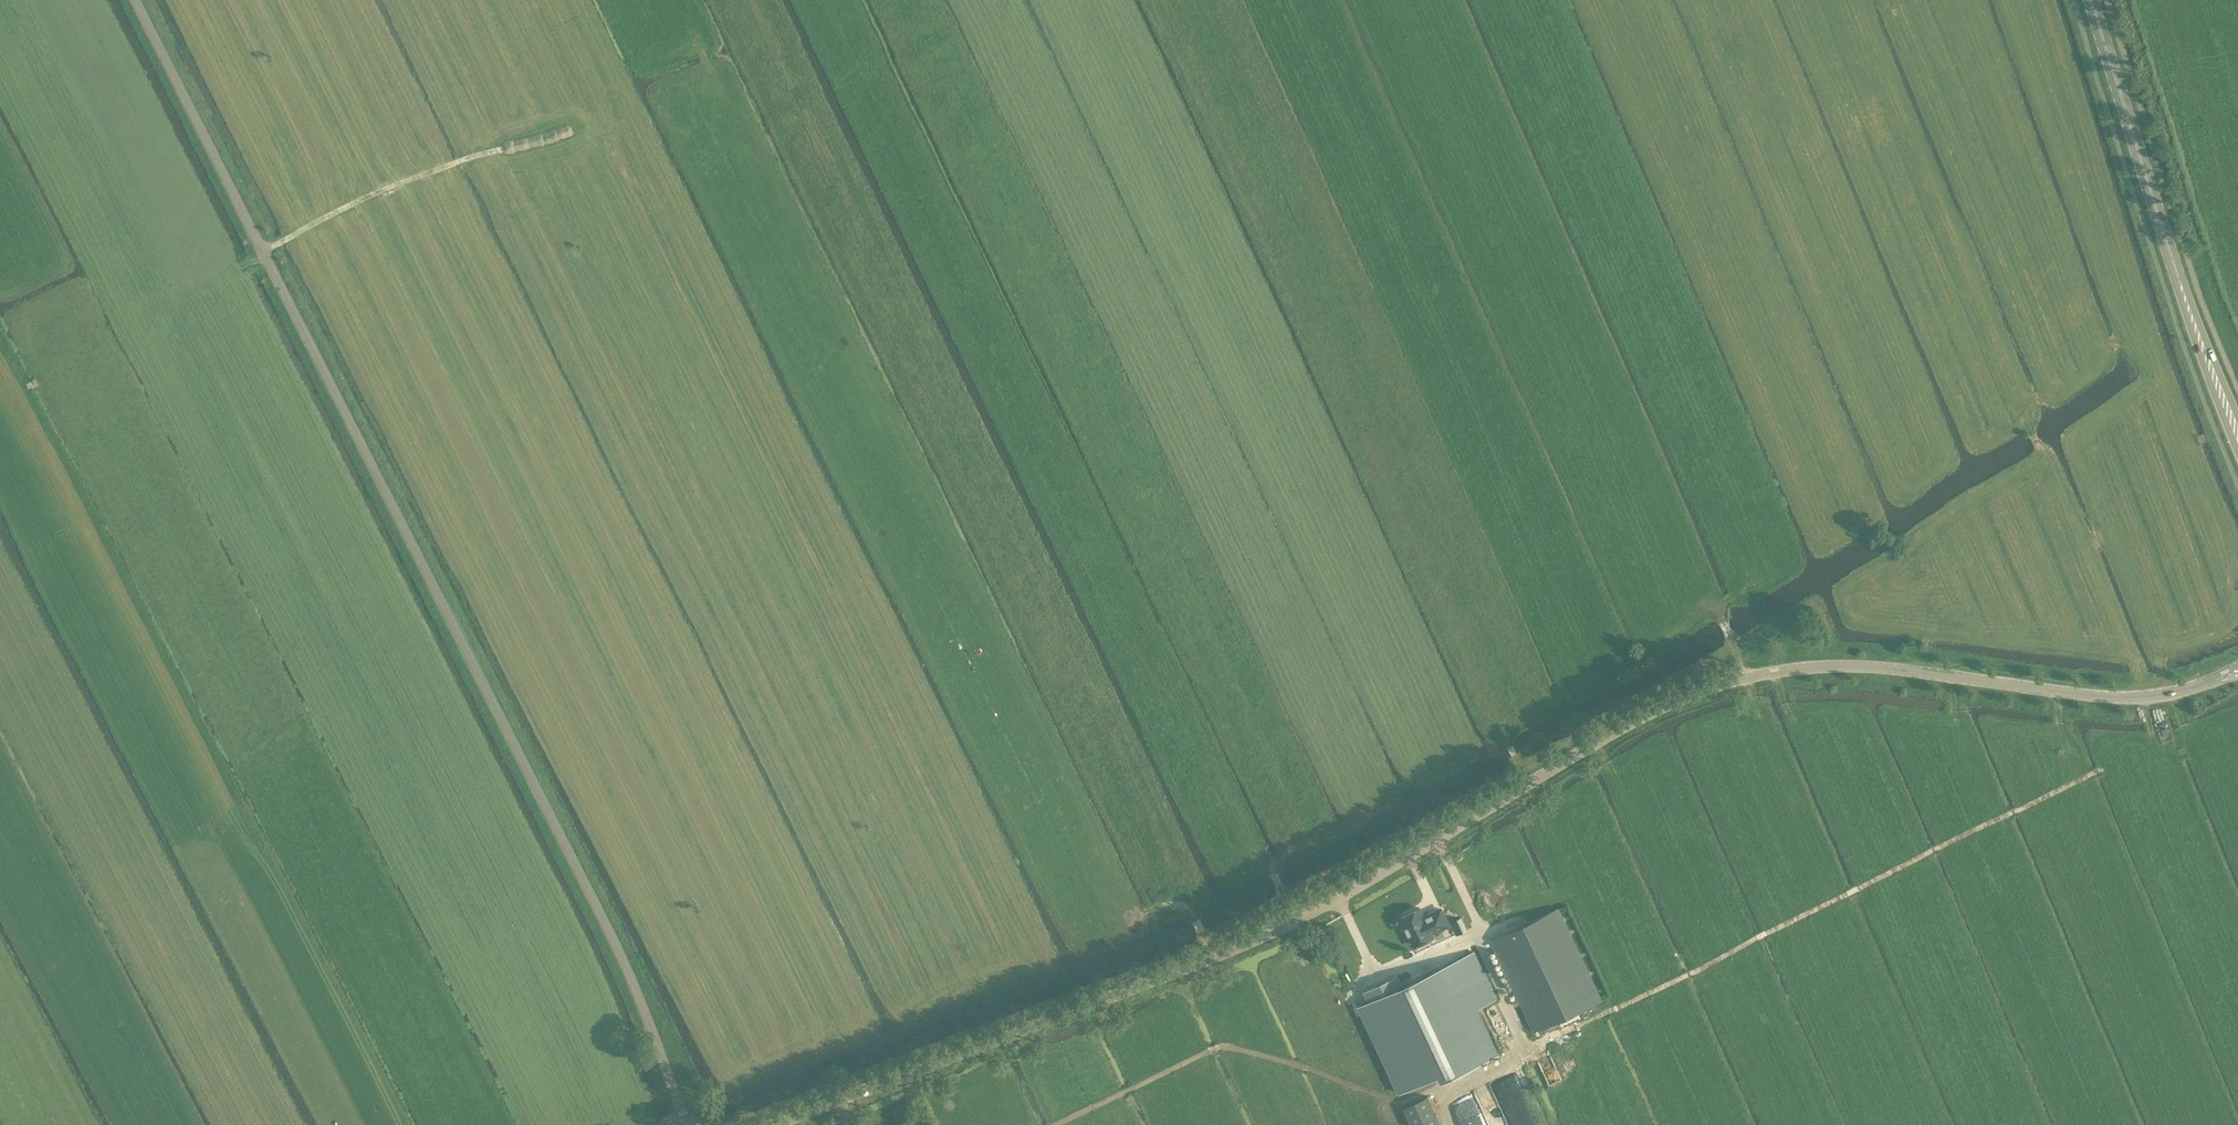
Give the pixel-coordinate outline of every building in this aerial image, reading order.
[(2164,738),(2170,736),(2166,728),(2161,730),(2164,738)] [(1449,925),(1441,909),(1429,914),(1429,915),(1425,917),(1420,907),(1401,916),(1415,945),(1433,936),(1432,933),(1449,925)] [(1591,976),(1590,972),(1583,958),(1581,954),(1572,934),(1570,930),(1566,922),(1564,917),(1559,907),(1528,921),(1490,939),(1534,1032),(1602,999),(1603,999),(1600,994),(1598,990),(1591,976)] [(1461,916),(1454,920),(1460,933),(1467,930),(1461,916)] [(1442,1079),(1497,1053),(1476,1008),(1497,998),(1475,951),(1398,987),(1442,1079)] [(1357,1007),(1389,1075),(1393,1083),(1405,1077),(1401,1069),(1418,1061),(1385,993),(1357,1007)]
